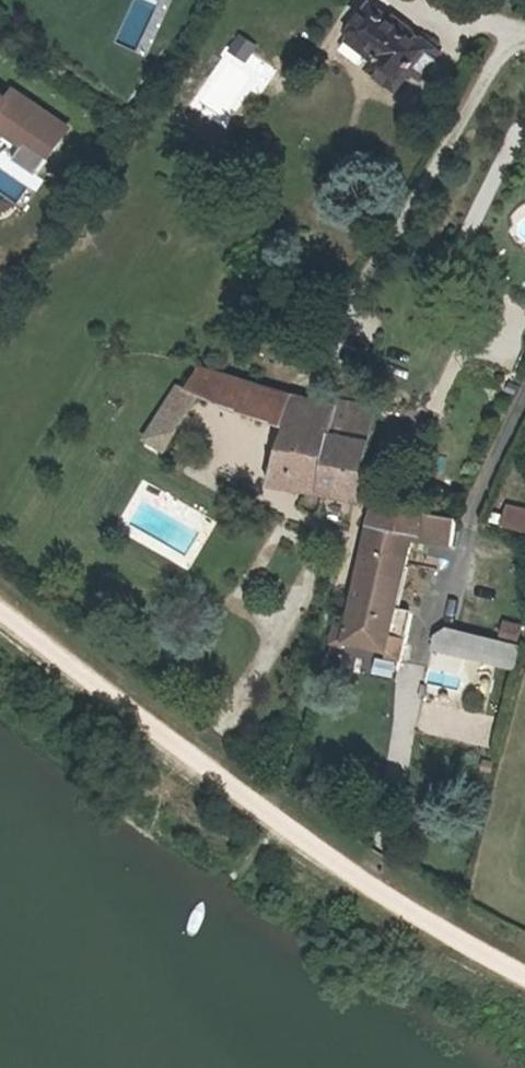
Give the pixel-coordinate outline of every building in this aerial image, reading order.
[(384,57),(378,64),(374,69),(398,88),(410,72),(422,80),(441,55),(427,44),(424,49),(404,34),(407,29),(395,19),(391,26),(371,11),(354,33),(356,34),(384,57)] [(427,44),(407,29),(404,34),(424,49),(427,44)] [(238,32),(229,49),(251,61),(260,43),(238,32)] [(350,42),(378,64),(384,57),(356,34),(350,42)] [(27,143),(14,162),(37,178),(69,131),(14,94),(8,102),(0,97),(0,124),(27,143)] [(324,493),(336,408),(201,369),(187,391),(179,387),(147,440),(166,452),(199,396),(287,429),(272,484),(324,493)] [(336,408),(324,493),(364,500),(378,410),(337,402),(336,408)] [(203,421),(191,416),(176,448),(188,454),(203,421)] [(331,644),(345,649),(347,643),(390,651),(389,658),(402,662),(411,615),(397,612),(413,536),(424,538),(424,541),(453,547),(458,519),(377,504),(370,529),(350,627),(337,623),(331,644)] [(509,508),(504,526),(524,531),(524,512),(509,508)] [(504,637),(524,640),(524,624),(506,622),(504,637)] [(437,631),(434,659),(523,668),(524,642),(524,640),(437,631)] [(410,771),(410,743),(395,742),(395,771),(410,771)]
